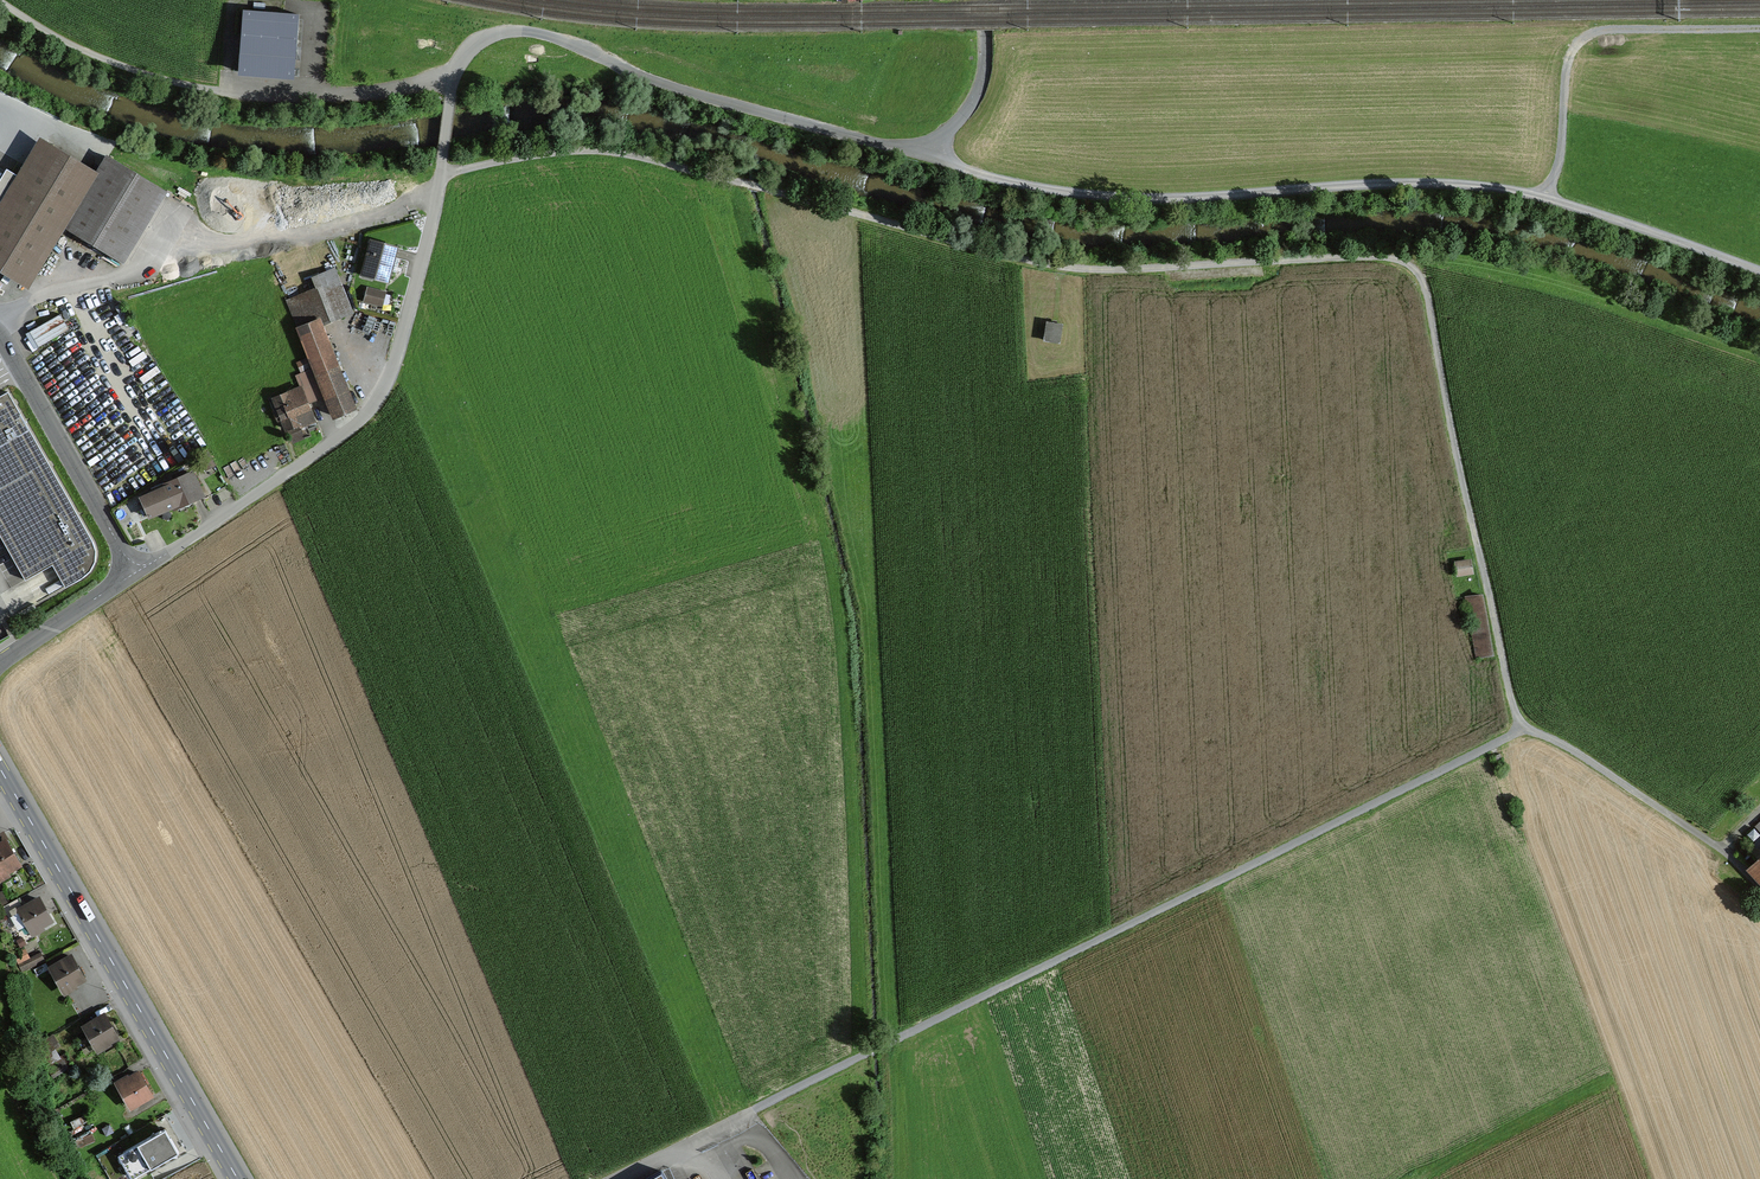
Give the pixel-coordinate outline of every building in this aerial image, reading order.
[(297,18),(242,13),(236,77),(291,82),(297,18)] [(45,146),(0,214),(0,271),(24,287),(58,235),(95,179),(45,146)] [(167,194),(110,156),(95,179),(58,235),(114,273),(167,194)] [(397,250),(370,244),(362,280),(389,286),(397,250)] [(292,312),(332,418),(356,409),(326,327),(357,316),(338,267),(310,277),(319,302),(292,312)] [(386,294),(369,291),(366,303),(383,307),(386,294)] [(59,312),(25,332),(34,348),(69,328),(59,312)] [(1064,329),(1050,327),(1046,344),(1061,347),(1064,329)] [(303,390),(282,398),(296,434),(317,426),(303,390)] [(25,582),(53,566),(66,588),(91,574),(96,565),(97,555),(95,547),(9,392),(0,397),(0,538),(25,582)] [(191,475),(136,500),(148,525),(202,500),(191,475)] [(1473,559),(1457,563),(1460,579),(1476,576),(1473,559)] [(1751,832),(1759,841),(1759,824),(1751,832)] [(7,844),(0,848),(0,882),(2,884),(23,872),(7,844)] [(1749,870),(1759,881),(1759,860),(1749,870)] [(55,928),(40,902),(17,915),(32,941),(55,928)] [(86,984),(71,959),(49,972),(64,997),(86,984)] [(119,1039),(104,1016),(83,1030),(98,1053),(119,1039)] [(51,1056),(42,1062),(54,1079),(71,1068),(59,1050),(62,1048),(55,1038),(43,1046),(51,1056)] [(156,1095),(142,1071),(117,1085),(131,1109),(156,1095)] [(179,1150),(165,1126),(119,1153),(133,1176),(179,1150)]
